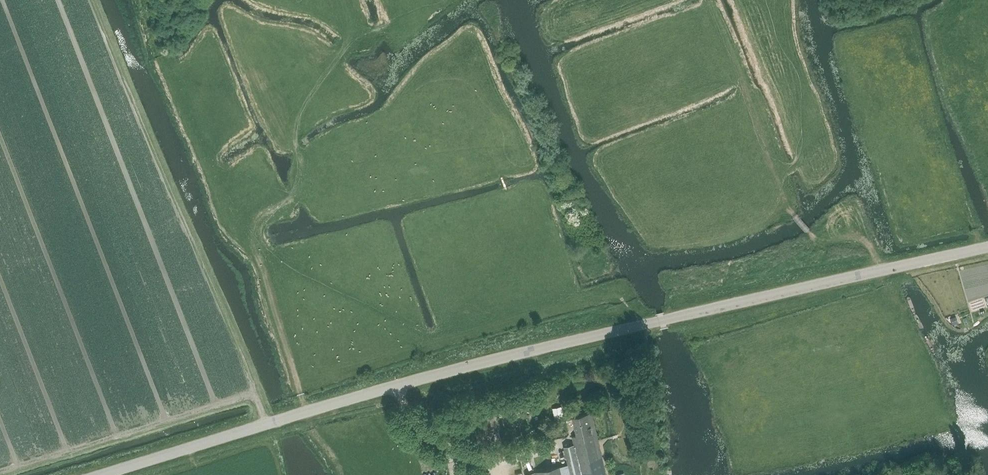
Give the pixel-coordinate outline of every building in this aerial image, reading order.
[(562,407),(553,408),(554,417),(563,416),(562,407)] [(573,417),(577,436),(573,437),(575,444),(582,474),(607,474),(592,413),(573,417)] [(568,464),(570,474),(582,474),(575,444),(564,447),(568,464)] [(556,467),(558,474),(570,474),(568,464),(556,467)]
